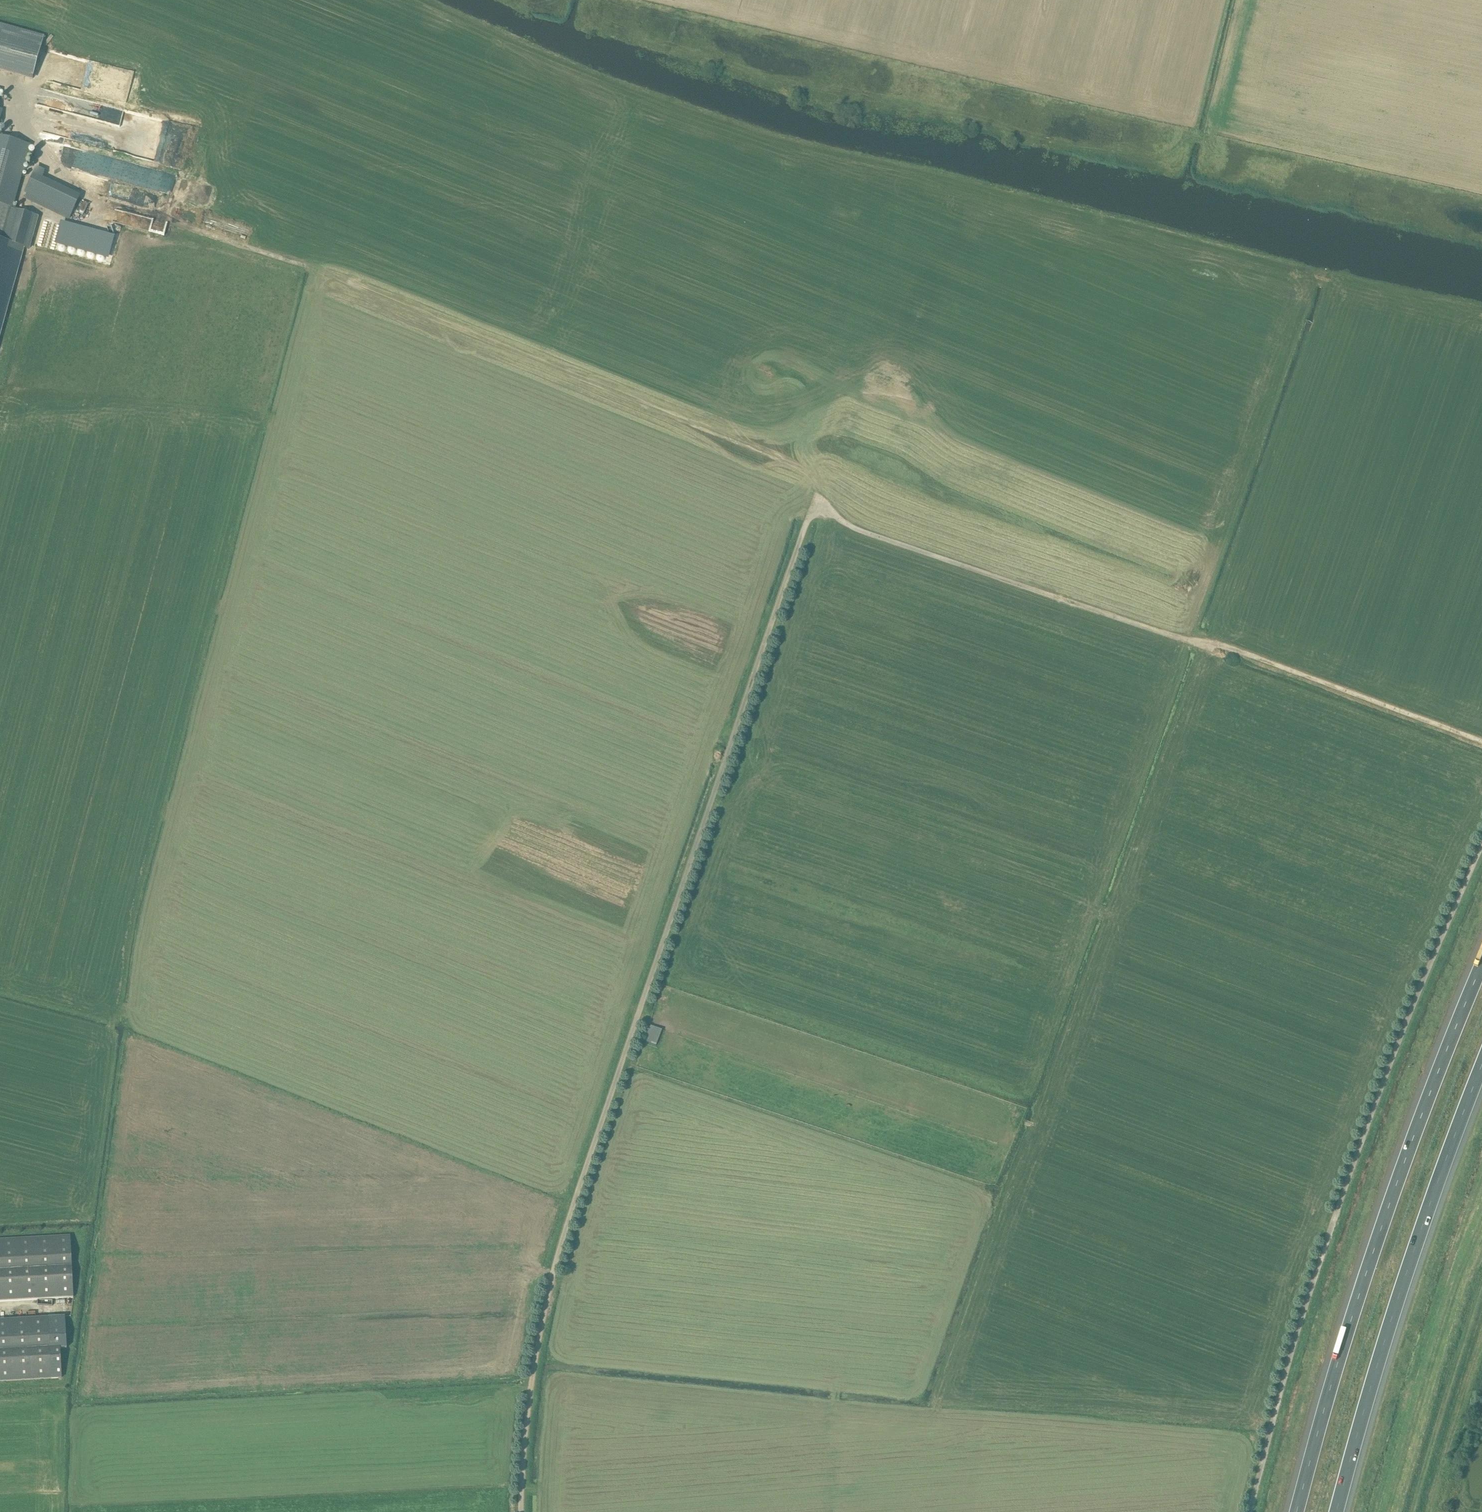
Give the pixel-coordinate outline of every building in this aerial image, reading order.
[(0,26),(0,69),(33,78),(44,38),(0,26)] [(32,124),(46,119),(44,114),(30,119),(32,124)] [(22,246),(29,248),(38,216),(32,215),(12,209),(30,145),(8,139),(0,137),(0,328),(22,246)] [(80,196),(34,174),(25,192),(71,214),(80,196)] [(645,1040),(658,1045),(664,1030),(651,1025),(645,1040)] [(49,1299),(73,1297),(70,1236),(0,1240),(0,1301),(49,1299)] [(53,1379),(63,1378),(62,1349),(68,1348),(67,1316),(50,1317),(0,1320),(0,1382),(53,1379)]
